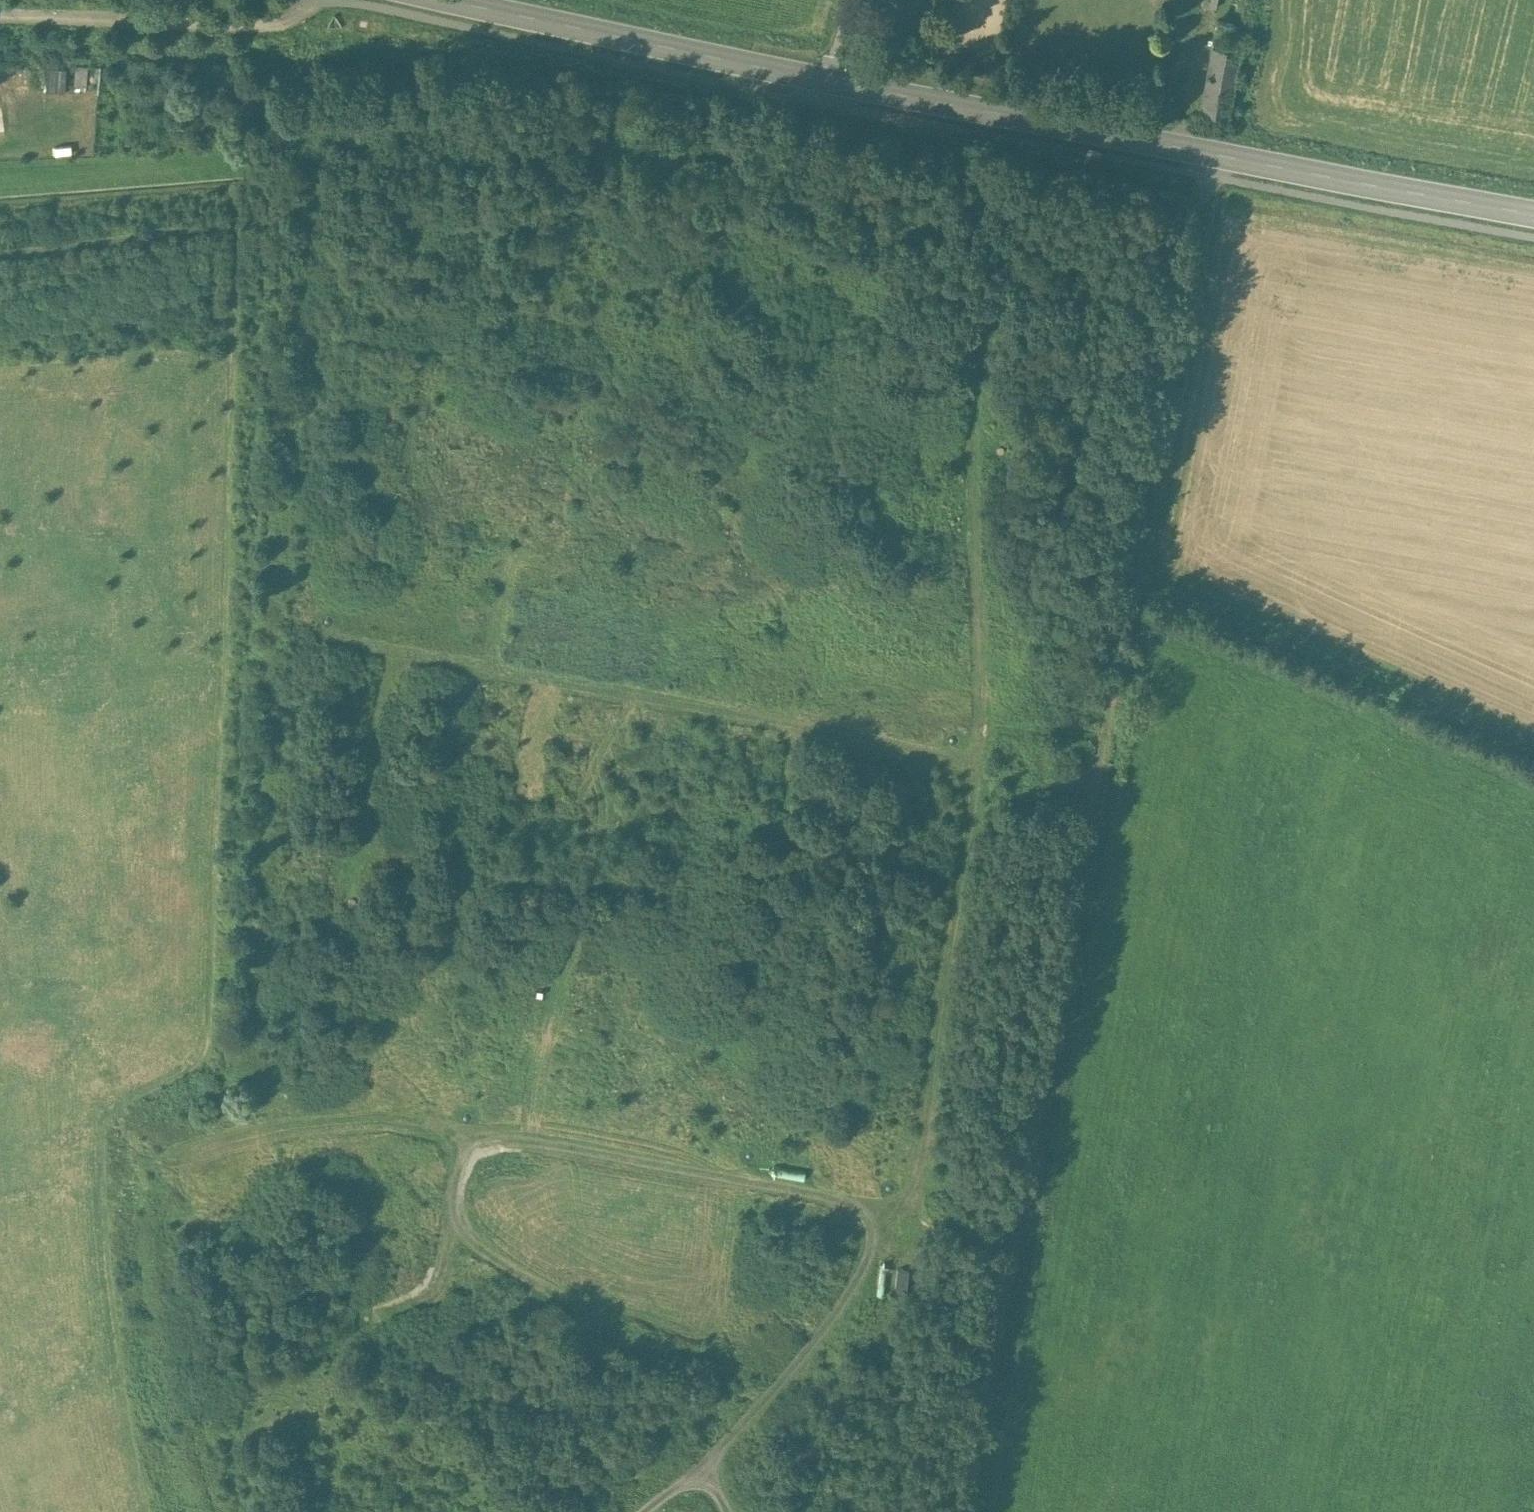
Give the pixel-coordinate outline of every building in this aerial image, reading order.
[(1202,6),(1216,9),(1218,0),(1203,0),(1202,6)] [(1230,24),(1216,21),(1214,34),(1228,36),(1229,31),(1230,26),(1230,24)] [(1228,36),(1214,34),(1211,47),(1225,50),(1228,36)] [(1225,50),(1211,47),(1208,64),(1236,69),(1239,52),(1225,50)] [(1236,69),(1208,64),(1199,115),(1227,120),(1236,69)] [(47,66),(47,89),(63,89),(64,66),(47,66)]
